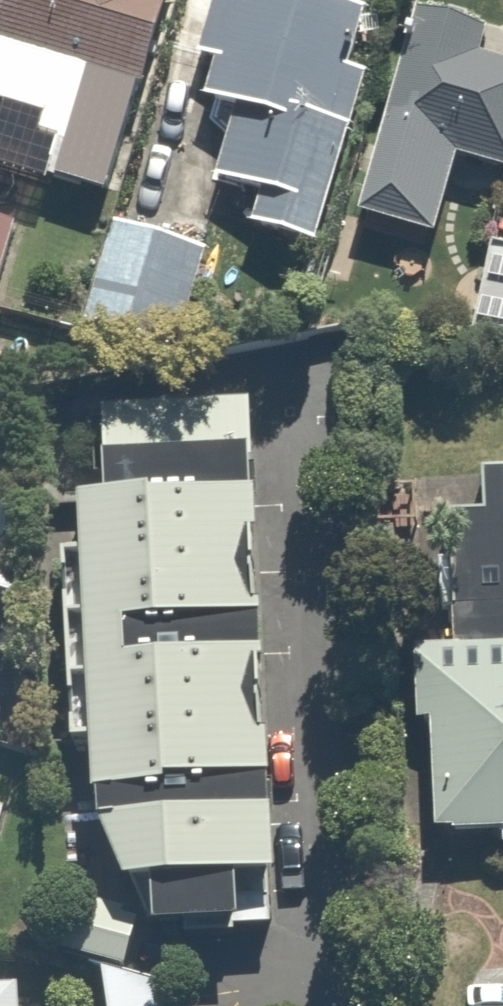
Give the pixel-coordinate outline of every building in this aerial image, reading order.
[(0,44),(0,114),(42,126),(37,146),(64,153),(52,194),(115,212),(176,0),(12,0),(0,44)] [(302,0),(220,0),(200,57),(222,64),(204,117),(233,127),(213,185),(262,202),(249,240),(332,268),(412,38),(302,0)] [(418,28),(368,225),(445,245),(465,166),(502,176),(502,70),(484,65),(489,46),(418,28)] [(0,327),(28,237),(11,232),(32,164),(6,156),(12,136),(0,132),(0,327)] [(218,261),(122,228),(100,292),(196,326),(218,261)] [(500,243),(481,343),(502,348),(502,243),(500,243)] [(158,940),(274,934),(271,889),(280,888),(277,825),(273,825),(272,792),(276,792),(273,749),(268,749),(265,678),(269,678),(268,665),(265,666),(263,633),(266,633),(266,621),(261,621),(257,548),(262,548),(260,506),(257,506),(252,408),(103,415),(109,506),(80,507),(84,562),(65,563),(75,754),(94,754),(97,807),(101,807),(102,834),(128,896),(136,896),(158,940)] [(494,457),(491,523),(458,522),(452,646),(419,645),(415,728),(444,729),(439,839),(502,842),(502,457),(494,457)] [(114,976),(117,1005),(169,1005),(166,971),(114,976)] [(31,995),(0,995),(0,1005),(31,1005),(31,995)]
